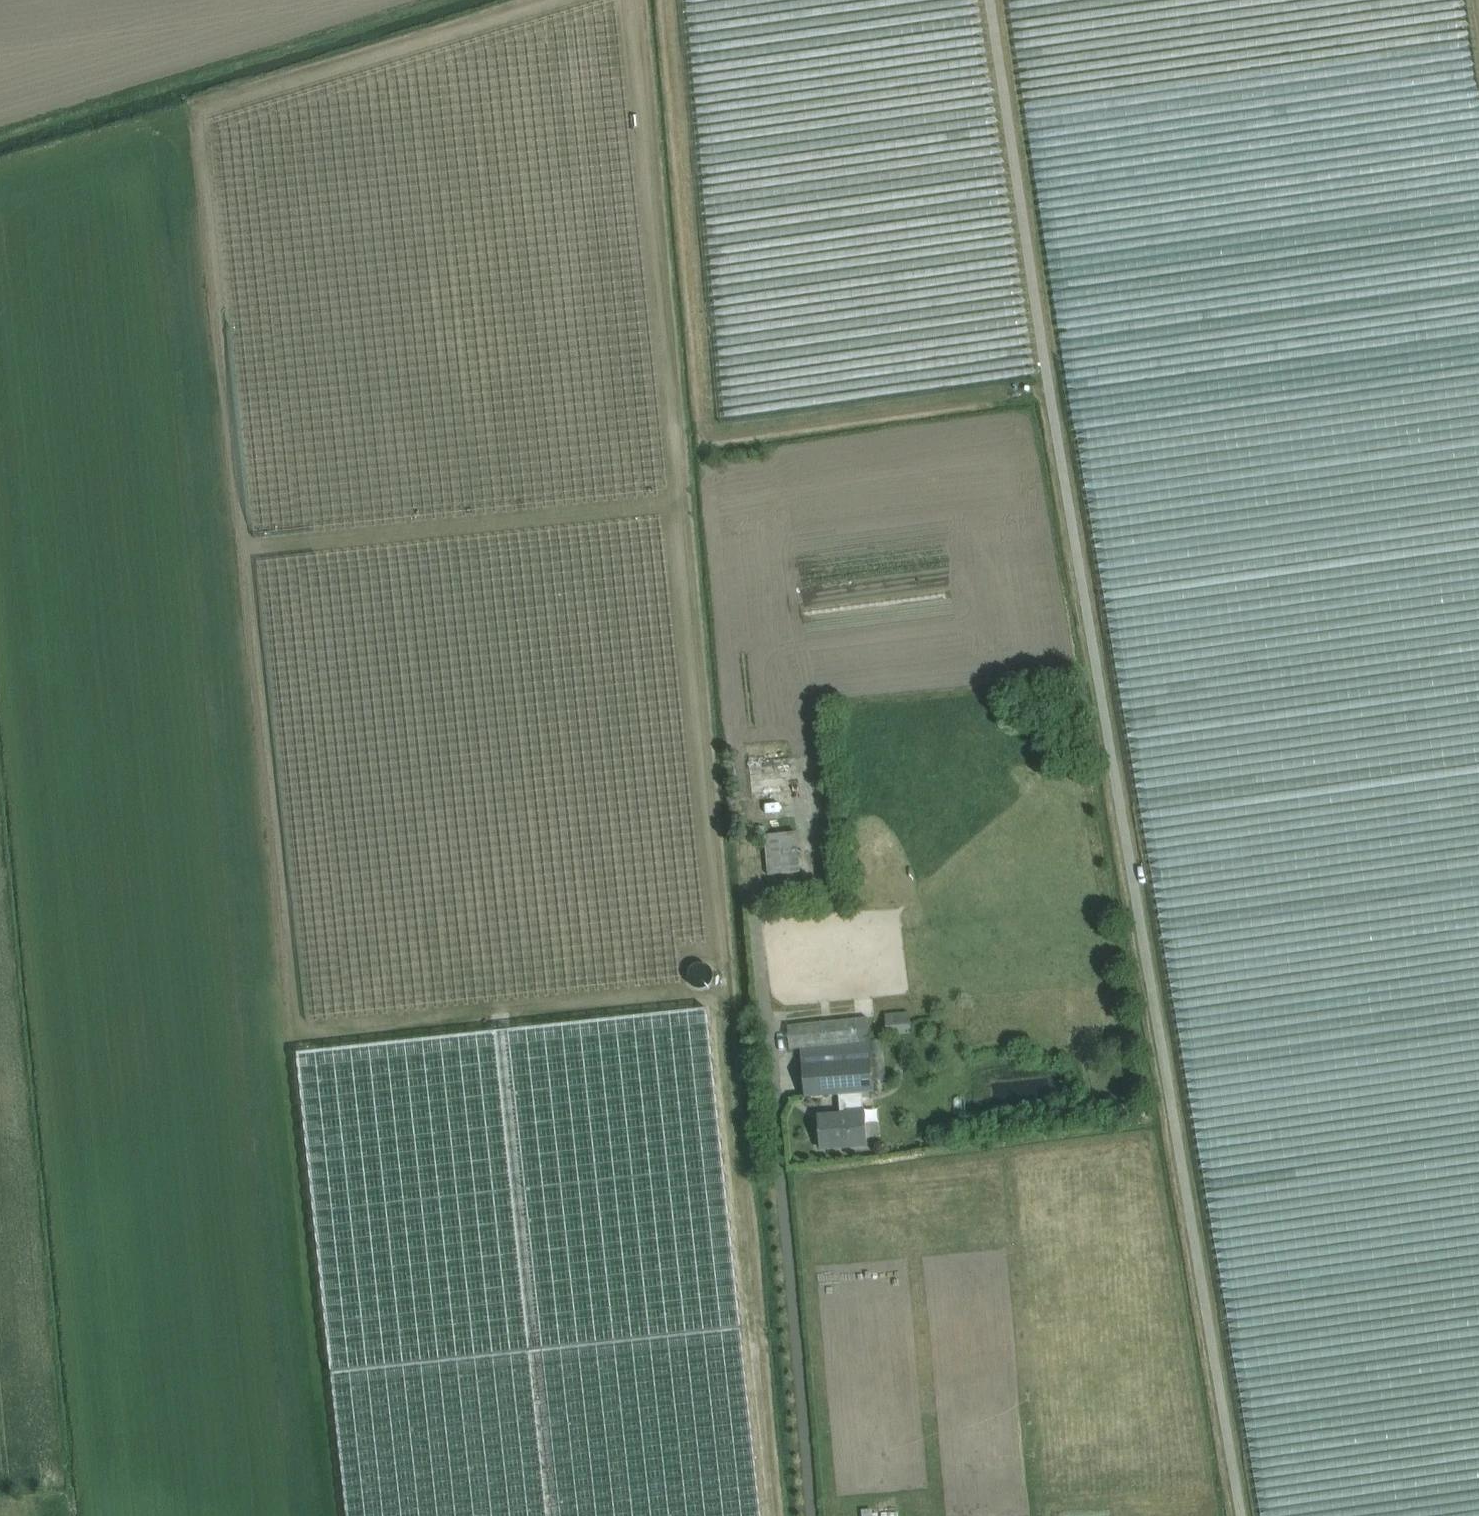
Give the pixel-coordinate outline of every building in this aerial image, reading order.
[(799,766),(759,767),(759,798),(799,798),(799,766)] [(767,875),(799,872),(796,832),(764,835),(767,875)] [(706,1008),(297,1053),(331,1373),(347,1515),(761,1515),(706,1008)] [(895,1031),(921,1029),(920,1017),(894,1019),(895,1031)] [(869,1042),(867,1018),(787,1025),(789,1050),(799,1049),(804,1098),(839,1095),(840,1115),(819,1116),(820,1141),(837,1140),(837,1138),(844,1138),(844,1147),(866,1145),(862,1098),(870,1097),(870,1093),(874,1093),(873,1082),(886,1081),(882,1041),(869,1042)]
